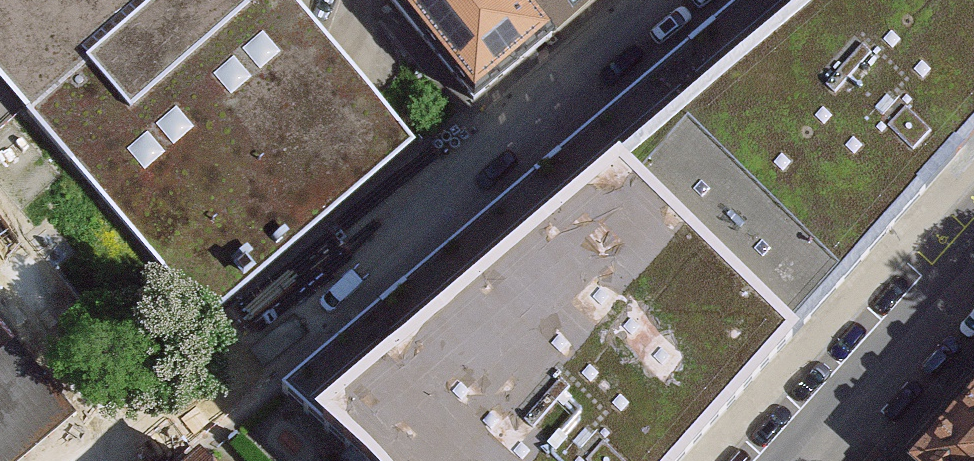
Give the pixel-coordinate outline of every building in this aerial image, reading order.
[(215,314),(414,141),(290,0),(0,0),(0,67),(215,314)] [(283,402),(330,440),(318,449),(332,460),(691,460),(973,145),(973,0),(758,0),(283,402)] [(546,0),(394,0),(471,95),(563,21),(546,0)] [(563,21),(589,0),(546,0),(563,21)] [(0,355),(0,460),(17,460),(79,408),(20,338),(0,355)] [(915,460),(973,460),(973,392),(915,460)]
